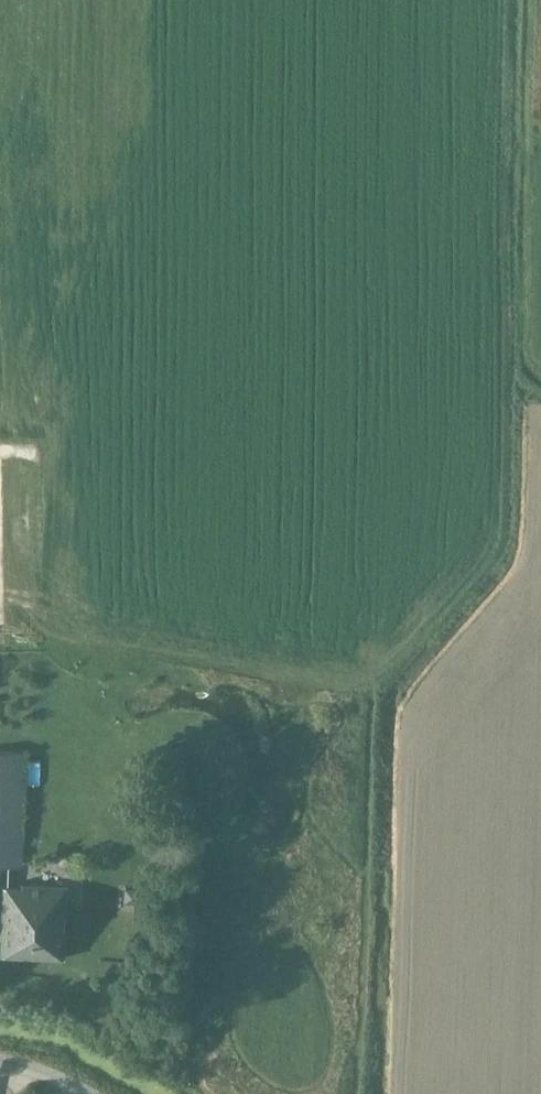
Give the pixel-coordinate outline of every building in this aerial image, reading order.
[(21,866),(25,751),(0,750),(0,865),(21,866)] [(3,886),(0,950),(0,954),(63,957),(66,885),(22,883),(21,887),(3,886)]
